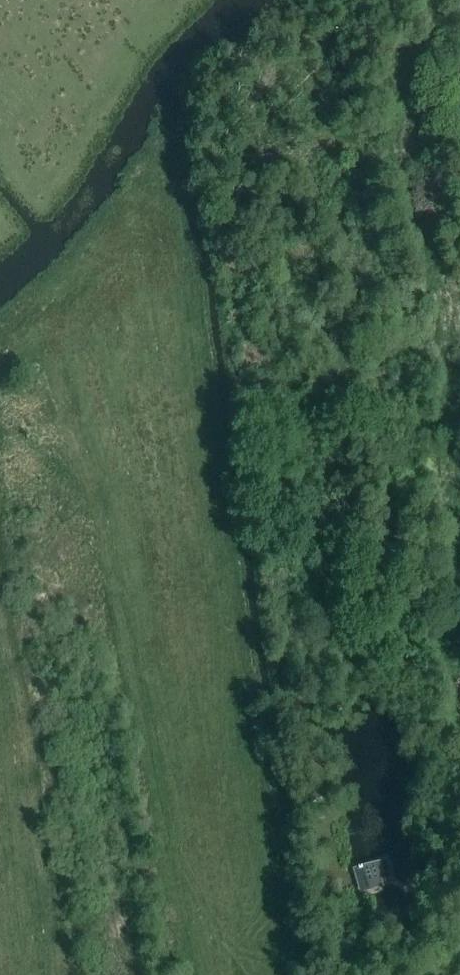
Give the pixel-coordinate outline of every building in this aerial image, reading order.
[(353,870),(361,895),(384,888),(382,881),(391,878),(386,861),(353,870)]
